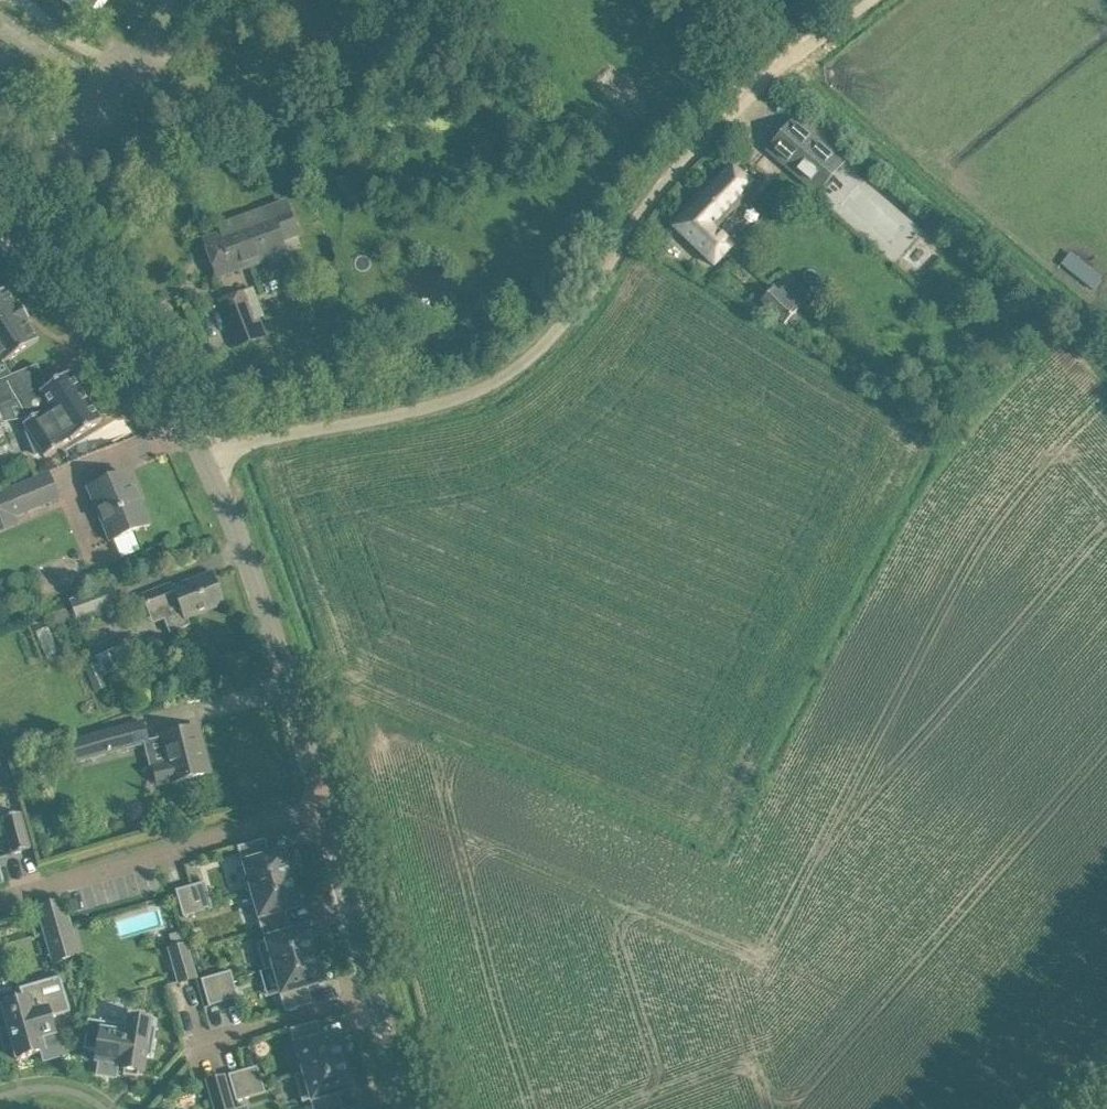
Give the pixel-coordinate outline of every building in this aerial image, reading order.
[(93,19),(105,0),(63,0),(93,19)] [(769,149),(818,191),(841,164),(792,122),(769,149)] [(710,179),(669,223),(713,265),(731,246),(715,230),(756,186),(730,165),(712,182),(710,179)] [(219,227),(221,234),(203,241),(216,277),(248,265),(248,267),(267,260),(271,272),(290,265),(285,252),(281,241),(297,235),(286,202),(219,227)] [(1071,253),(1062,265),(1093,291),(1103,279),(1071,253)] [(773,287),(760,301),(784,324),(787,320),(794,326),(800,320),(793,314),(797,310),(796,309),(803,302),(784,285),(778,292),(773,287)] [(264,336),(257,318),(265,315),(255,288),(221,301),(238,346),(264,336)] [(38,341),(25,322),(29,319),(18,303),(15,305),(4,289),(0,292),(0,359),(3,364),(38,341)] [(44,456),(44,457),(44,458),(63,446),(62,445),(61,445),(61,444),(70,438),(71,439),(70,439),(71,441),(101,422),(100,420),(100,421),(70,374),(69,373),(46,387),(37,365),(0,380),(0,411),(20,403),(28,422),(23,424),(24,426),(24,425),(26,429),(25,429),(36,455),(42,453),(44,456)] [(239,385),(245,404),(257,400),(251,381),(239,385)] [(110,541),(150,525),(139,500),(136,502),(124,473),(88,488),(110,541)] [(15,517),(59,498),(49,474),(0,494),(0,523),(15,517)] [(211,574),(191,582),(174,589),(172,584),(143,595),(154,623),(163,619),(169,633),(189,625),(186,619),(223,604),(211,574)] [(77,619),(118,604),(111,586),(71,602),(77,619)] [(81,660),(92,692),(105,688),(99,673),(139,659),(133,641),(81,660)] [(168,665),(161,645),(146,651),(153,670),(168,665)] [(103,733),(72,742),(77,762),(108,753),(147,743),(148,743),(147,739),(143,723),(103,733)] [(166,763),(153,767),(158,786),(177,781),(188,779),(210,773),(205,754),(200,755),(194,728),(172,733),(159,736),(166,763)] [(29,849),(19,813),(3,818),(13,854),(29,849)] [(289,872),(292,871),(286,852),(270,857),(265,839),(237,847),(242,865),(239,866),(246,893),(291,880),(289,872)] [(257,915),(261,930),(289,922),(285,910),(302,905),(296,887),(293,888),(291,880),(246,893),(247,894),(253,892),(260,915),(257,915)] [(204,882),(190,886),(198,913),(212,909),(204,882)] [(198,913),(190,886),(176,890),(183,917),(198,913)] [(256,944),(264,970),(313,956),(311,948),(314,947),(308,929),(292,933),(289,922),(261,930),(264,941),(256,944)] [(70,925),(44,932),(53,962),(79,955),(70,925)] [(196,978),(186,944),(169,949),(179,983),(196,978)] [(315,964),(313,956),(264,970),(264,971),(275,968),(281,991),(279,992),(285,1012),(313,1004),(307,986),(324,982),(318,963),(315,964)] [(230,971),(216,975),(223,1002),(238,998),(230,971)] [(209,1006),(223,1002),(216,975),(201,980),(209,1006)] [(49,1018),(70,1012),(60,977),(19,989),(23,1001),(2,1007),(16,1059),(45,1051),(42,1039),(54,1036),(49,1018)] [(151,1057),(156,1027),(150,1026),(151,1023),(128,1019),(126,1026),(88,1020),(83,1049),(98,1052),(96,1063),(120,1067),(119,1069),(124,1070),(123,1075),(138,1078),(138,1072),(143,1073),(146,1056),(151,1057)] [(317,1021),(289,1029),(295,1050),(298,1049),(305,1072),(294,1075),(294,1076),(343,1062),(341,1054),(344,1053),(339,1035),(323,1039),(317,1021)] [(310,1100),(312,1108),(323,1108),(341,1104),(338,1092),(354,1088),(349,1069),(345,1070),(343,1062),(294,1076),(302,1103),(310,1100)] [(257,1066),(243,1071),(251,1097),(265,1093),(257,1066)] [(243,1071),(228,1075),(236,1101),(251,1097),(243,1071)] [(224,1076),(207,1081),(215,1108),(233,1108),(224,1076)]
